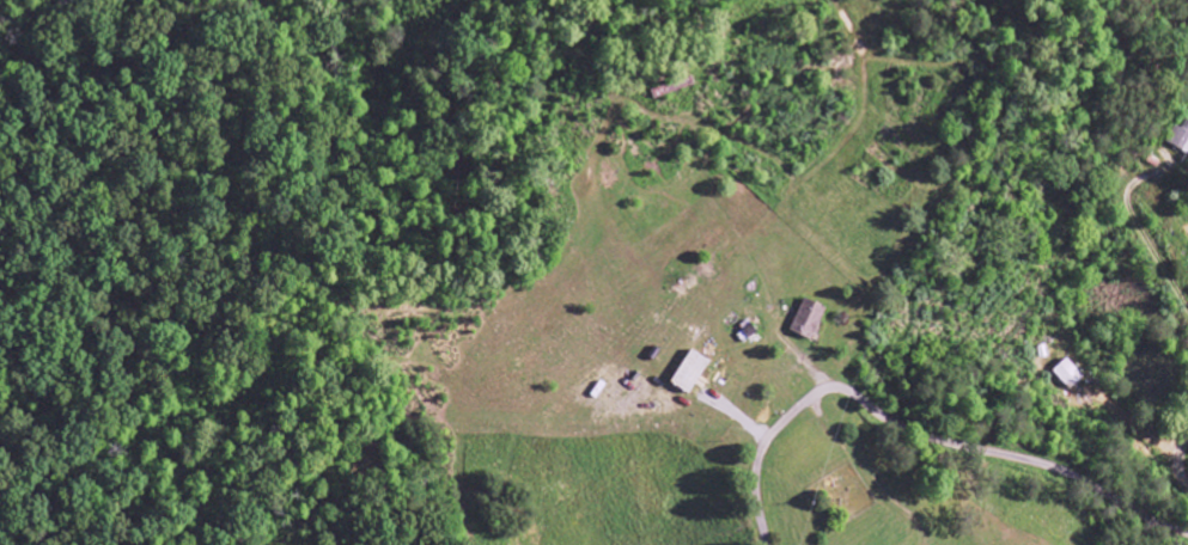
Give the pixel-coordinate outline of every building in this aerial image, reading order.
[(814,342),(828,308),(803,298),(789,331),(814,342)] [(673,383),(692,394),(711,361),(693,350),(673,383)] [(1085,377),(1067,358),(1053,371),(1070,390),(1085,377)]
